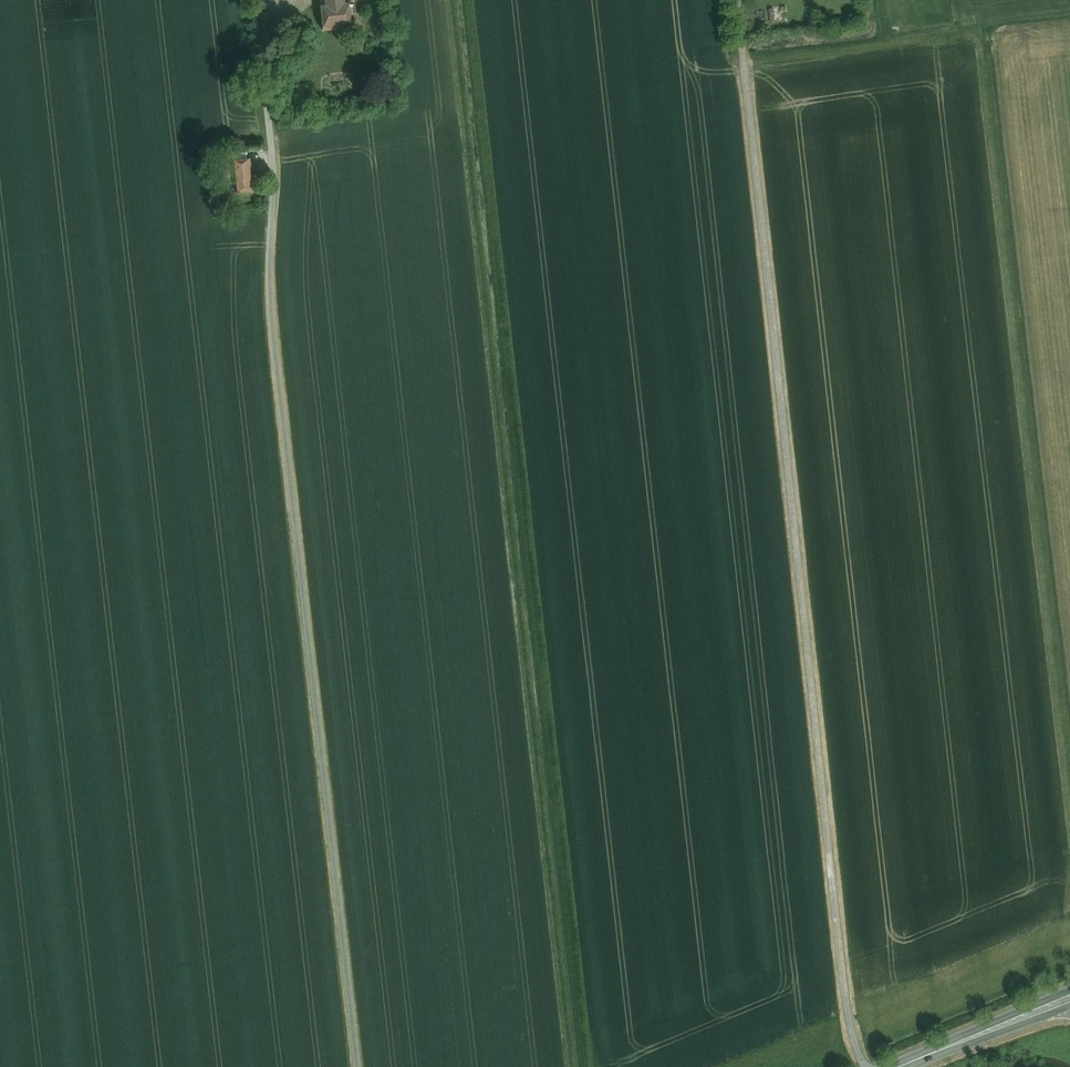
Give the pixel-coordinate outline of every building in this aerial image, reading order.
[(317,0),(320,27),(351,23),(348,0),(321,0),(317,0)] [(251,155),(233,157),(236,190),(253,188),(251,155)]
